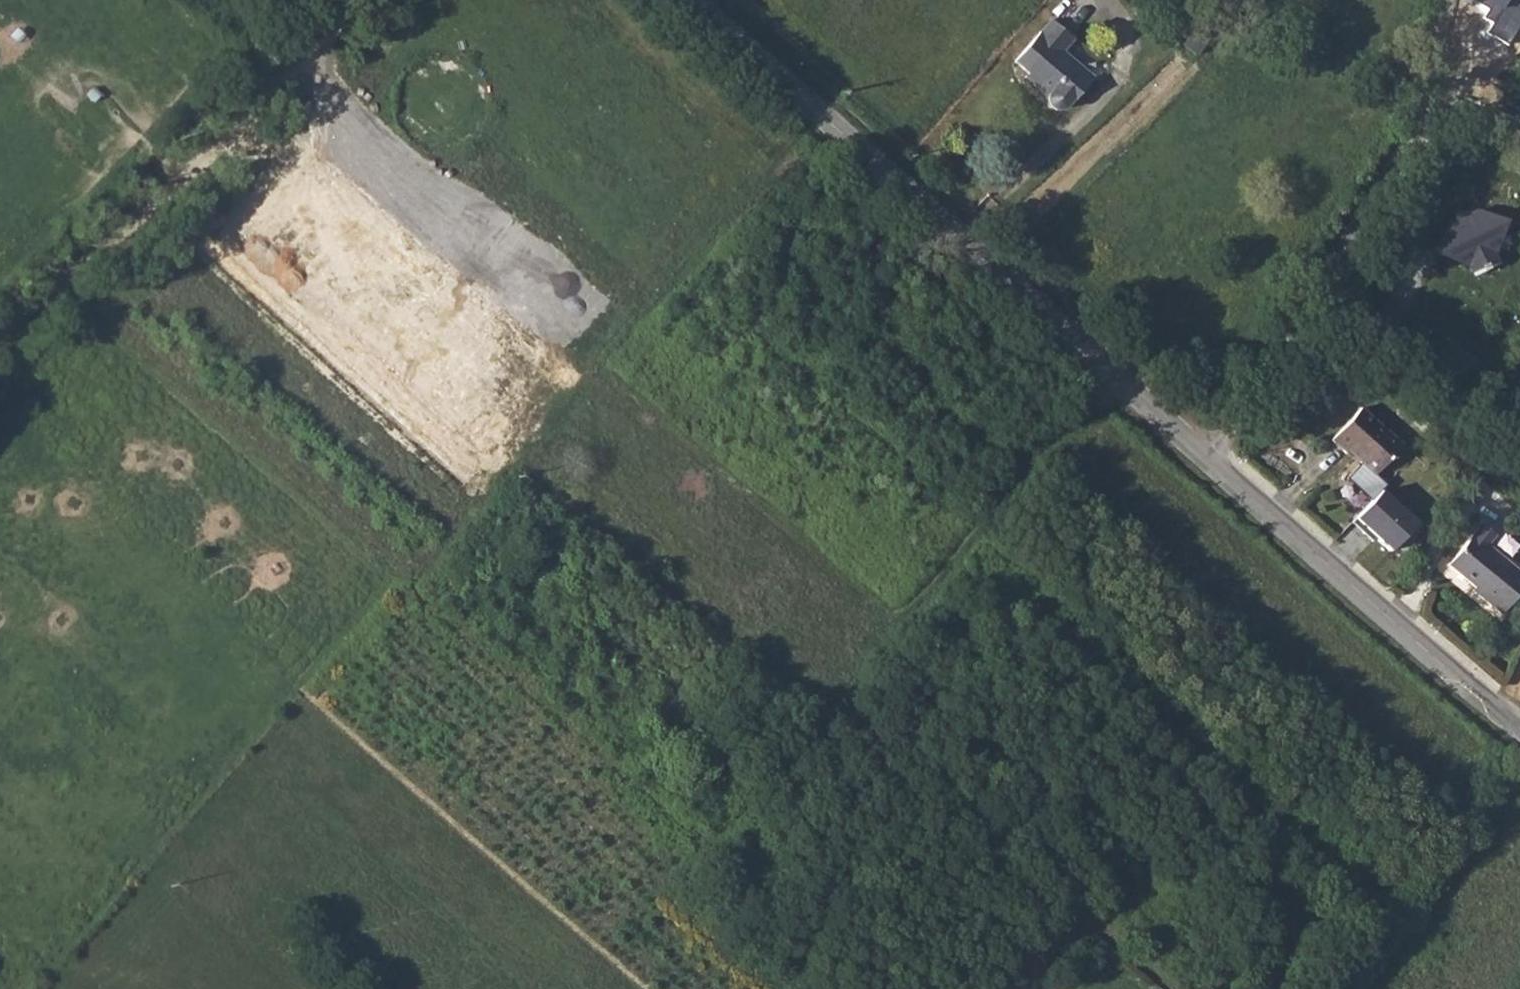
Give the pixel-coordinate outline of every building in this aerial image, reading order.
[(1031,26),(1008,54),(1027,70),(1021,78),(1028,85),(1025,91),(1023,96),(1024,103),(1028,108),(1033,110),(1038,109),(1044,107),(1050,110),(1084,70),(1031,26)] [(1441,230),(1430,256),(1462,266),(1466,278),(1493,268),(1488,258),(1499,228),(1469,218),(1463,221),(1460,218),(1456,217),(1453,218),(1451,220),(1449,227),(1441,230)] [(1352,404),(1320,436),(1334,449),(1337,446),(1365,472),(1393,442),(1352,404)] [(1395,550),(1419,518),(1379,489),(1355,521),(1395,550)] [(1470,523),(1437,562),(1467,588),(1464,592),(1489,615),(1519,581),(1478,544),(1484,536),(1470,523)]
